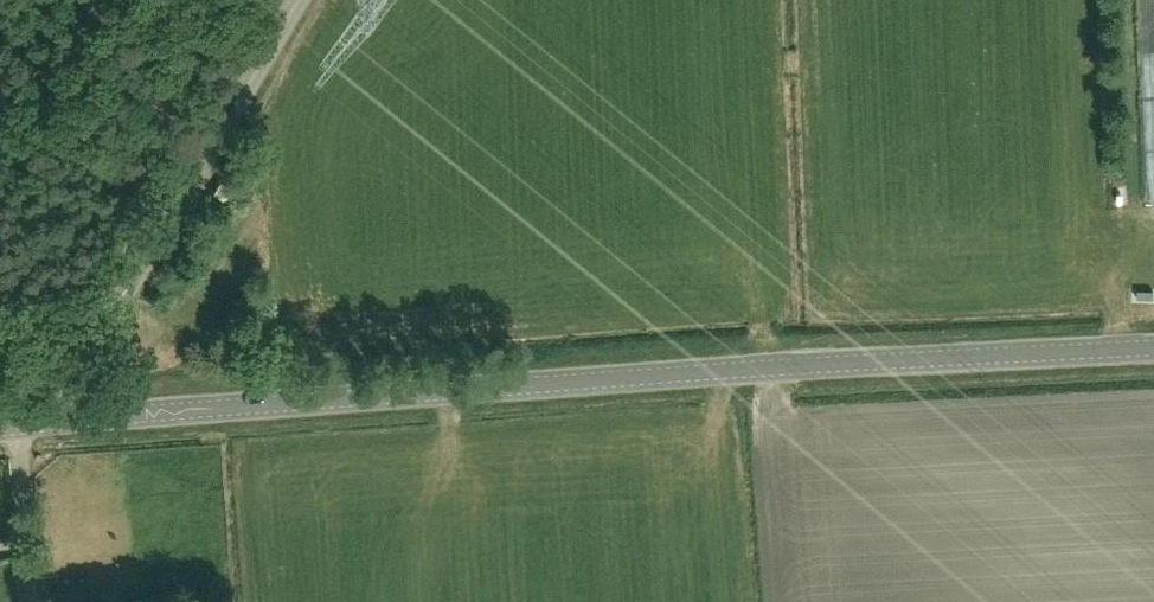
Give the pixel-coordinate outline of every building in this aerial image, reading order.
[(69,587),(46,588),(47,601),(69,601),(69,587)]
